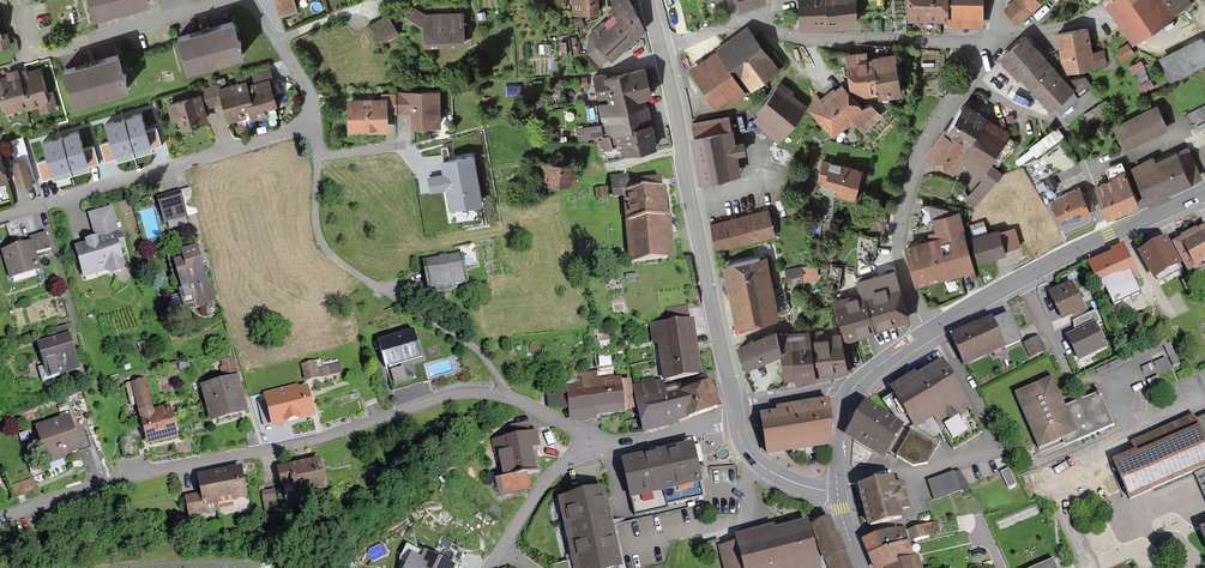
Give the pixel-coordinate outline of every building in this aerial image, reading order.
[(93,17),(147,1),(147,0),(88,0),(93,17)] [(278,17),(298,11),(295,0),(273,0),(278,17)] [(599,12),(599,8),(598,0),(571,0),(572,14),(599,12)] [(608,8),(611,11),(589,33),(587,51),(588,53),(586,56),(596,67),(608,55),(613,59),(645,28),(630,0),(611,0),(612,5),(608,8)] [(738,9),(764,0),(735,0),(738,9)] [(828,28),(828,26),(858,24),(856,0),(798,0),(799,27),(828,28)] [(948,17),(948,0),(908,0),(909,18),(943,17),(946,17),(948,17)] [(946,17),(946,27),(983,26),(983,0),(948,0),(948,17),(946,17)] [(1016,25),(1042,4),(1039,0),(1011,0),(1002,8),(1016,25)] [(1191,3),(1190,0),(1110,0),(1111,2),(1107,5),(1133,43),(1176,15),(1175,13),(1191,3)] [(426,13),(415,7),(408,19),(424,28),(425,46),(465,44),(463,11),(449,12),(426,13)] [(398,32),(387,15),(370,25),(381,43),(398,32)] [(582,16),(573,19),(575,26),(584,23),(582,16)] [(175,37),(186,73),(240,57),(229,21),(175,37)] [(746,23),(715,45),(749,91),(780,68),(746,23)] [(1067,71),(1106,65),(1103,49),(1093,51),(1088,25),(1056,31),(1059,48),(1061,60),(1067,71)] [(8,45),(5,32),(0,34),(0,48),(8,45)] [(1062,75),(1024,34),(998,56),(1018,79),(1021,77),(1050,110),(1053,108),(1074,89),(1062,75)] [(1159,55),(1171,79),(1204,62),(1204,42),(1201,34),(1159,55)] [(576,37),(571,37),(574,56),(579,55),(576,37)] [(1127,42),(1115,50),(1122,59),(1134,52),(1127,42)] [(687,66),(716,106),(730,96),(734,101),(749,91),(715,45),(687,66)] [(866,50),(845,53),(851,91),(853,95),(861,93),(861,97),(877,95),(872,57),(867,58),(866,50)] [(872,55),(872,57),(877,95),(878,97),(902,93),(896,51),(872,55)] [(60,70),(71,106),(125,90),(114,54),(60,70)] [(1139,60),(1128,66),(1132,74),(1143,68),(1139,60)] [(609,100),(596,103),(601,124),(602,124),(604,134),(604,135),(609,134),(635,128),(634,124),(652,120),(648,103),(646,104),(645,97),(653,96),(646,65),(621,70),(607,73),(606,71),(593,74),(598,98),(608,96),(609,100)] [(1,107),(28,100),(21,75),(19,69),(11,71),(12,74),(0,77),(0,103),(1,107)] [(37,70),(21,75),(28,100),(29,104),(38,101),(41,112),(56,108),(52,93),(44,96),(37,70)] [(262,73),(218,87),(222,99),(227,117),(249,111),(251,116),(273,109),(262,73)] [(1074,89),(1053,108),(1063,123),(1100,98),(1085,76),(1071,78),(1065,73),(1062,75),(1074,89)] [(587,76),(579,78),(581,87),(588,86),(587,76)] [(1149,79),(1137,85),(1141,92),(1153,86),(1149,79)] [(753,120),(779,141),(807,104),(792,93),(795,90),(781,80),(757,112),(759,113),(753,120)] [(839,82),(808,108),(834,139),(855,121),(864,133),(883,116),(872,104),(863,110),(839,82)] [(196,94),(200,106),(222,99),(218,87),(196,94)] [(395,90),(396,113),(410,113),(411,129),(427,129),(427,126),(441,126),(441,89),(395,90)] [(396,113),(395,90),(394,90),(394,92),(381,92),(381,97),(387,97),(387,114),(396,113)] [(182,126),(204,120),(200,106),(196,94),(167,103),(173,120),(180,118),(182,126)] [(381,97),(347,97),(348,134),(367,134),(367,131),(388,131),(387,114),(387,97),(381,97)] [(937,136),(925,155),(953,173),(962,160),(963,149),(987,117),(988,115),(965,101),(947,128),(943,126),(937,136)] [(1105,118),(1113,113),(1106,101),(1081,115),(1087,126),(1104,117),(1105,118)] [(1185,115),(1189,123),(1200,117),(1201,120),(1204,119),(1204,104),(1185,115)] [(1169,128),(1157,105),(1113,126),(1125,150),(1169,128)] [(1013,114),(1006,115),(1008,122),(1015,121),(1013,114)] [(140,115),(106,125),(110,139),(99,143),(104,160),(115,157),(116,161),(152,150),(151,147),(161,144),(156,127),(145,130),(140,115)] [(729,115),(693,122),(695,132),(689,133),(698,180),(742,171),(738,153),(748,151),(745,137),(736,139),(733,126),(731,126),(729,115)] [(963,149),(962,160),(982,172),(990,162),(1010,131),(987,117),(963,149)] [(622,153),(658,145),(653,126),(652,120),(634,124),(635,128),(609,134),(613,148),(621,146),(622,153)] [(602,124),(601,124),(576,128),(578,138),(604,134),(602,124)] [(1057,126),(1029,148),(1036,157),(1064,136),(1057,126)] [(77,133),(43,143),(47,157),(36,161),(41,178),(52,175),(53,179),(89,169),(88,165),(98,162),(92,145),(82,148),(77,133)] [(613,148),(609,134),(604,135),(601,136),(602,139),(599,140),(602,151),(613,148)] [(473,156),(454,159),(451,143),(441,145),(444,161),(442,162),(444,174),(428,176),(430,191),(446,188),(450,207),(481,202),(473,156)] [(1130,166),(1149,205),(1170,195),(1168,192),(1172,191),(1202,177),(1187,146),(1157,161),(1154,155),(1130,166)] [(823,191),(854,198),(862,167),(822,158),(817,178),(826,180),(823,191)] [(25,159),(11,162),(18,187),(31,183),(25,159)] [(1110,179),(1094,185),(1108,217),(1139,204),(1121,161),(1105,167),(1110,179)] [(980,180),(967,197),(974,207),(1003,172),(990,162),(982,172),(980,180)] [(576,163),(530,163),(530,173),(536,173),(536,184),(576,183),(576,163)] [(612,175),(613,196),(622,197),(626,190),(662,186),(661,175),(628,179),(627,174),(612,175)] [(1053,175),(1045,179),(1050,189),(1058,185),(1053,175)] [(1050,199),(1061,224),(1091,212),(1080,185),(1066,191),(1067,192),(1050,199)] [(622,197),(625,219),(668,215),(667,208),(665,186),(662,186),(626,190),(622,197)] [(180,192),(157,198),(163,221),(186,215),(180,192)] [(915,243),(905,245),(916,285),(974,269),(959,210),(927,202),(935,231),(929,233),(930,239),(915,243)] [(86,241),(73,245),(82,275),(122,263),(116,245),(122,243),(111,205),(87,211),(94,233),(84,236),(86,241)] [(708,220),(715,250),(776,237),(770,207),(708,220)] [(629,260),(674,256),(671,215),(668,215),(625,219),(629,260)] [(973,238),(971,239),(979,263),(1007,254),(1006,250),(1000,231),(999,229),(988,232),(984,219),(968,224),(973,238)] [(1173,243),(1190,273),(1199,268),(1197,265),(1204,261),(1204,225),(1197,229),(1196,227),(1181,236),(1182,238),(1173,243)] [(1000,231),(1006,250),(1021,245),(1016,227),(1000,231)] [(29,242),(33,254),(49,249),(44,231),(27,236),(29,242)] [(1148,268),(1154,279),(1182,264),(1166,236),(1139,251),(1148,268)] [(1087,261),(1101,293),(1139,277),(1124,241),(1109,248),(1110,251),(1087,261)] [(2,249),(10,277),(37,270),(33,254),(29,242),(2,249)] [(172,258),(179,282),(190,279),(197,302),(214,297),(208,275),(204,276),(194,242),(179,247),(182,255),(172,258)] [(447,254),(439,255),(439,257),(422,259),(428,292),(431,292),(457,288),(456,282),(467,281),(463,254),(447,256),(447,254)] [(736,324),(779,314),(765,255),(722,265),(729,294),(736,324)] [(833,301),(846,340),(871,331),(910,319),(893,268),(856,280),(860,292),(833,301)] [(1073,314),(1074,317),(1087,311),(1080,296),(1072,280),(1049,291),(1063,319),(1073,314)] [(1075,330),(1066,334),(1079,361),(1108,347),(1097,324),(1102,322),(1096,310),(1074,321),(1075,330)] [(1006,348),(1022,340),(1009,312),(995,318),(993,314),(977,322),(950,333),(965,366),(993,354),(995,358),(1008,352),(1006,348)] [(1142,312),(1134,315),(1139,326),(1147,323),(1142,312)] [(655,340),(662,379),(703,372),(699,350),(693,317),(649,324),(651,340),(655,340)] [(37,343),(48,377),(60,373),(61,375),(80,369),(73,347),(67,326),(55,330),(57,337),(37,343)] [(816,375),(816,373),(810,331),(810,328),(779,331),(780,339),(781,351),(784,376),(794,375),(795,378),(816,375)] [(737,346),(746,367),(781,351),(780,339),(776,329),(751,339),(737,346)] [(816,373),(847,369),(845,354),(841,331),(822,333),(821,329),(810,331),(816,373)] [(422,357),(414,330),(379,341),(380,345),(386,367),(422,357)] [(1023,344),(1030,358),(1046,350),(1039,336),(1023,344)] [(201,383),(210,421),(249,410),(235,360),(234,360),(233,356),(220,359),(222,367),(221,367),(223,377),(201,383)] [(301,365),(306,381),(342,372),(339,363),(326,366),(324,360),(320,361),(320,360),(301,365)] [(929,369),(892,393),(916,430),(935,418),(940,427),(972,406),(942,361),(929,369)] [(403,366),(391,370),(394,383),(407,379),(403,366)] [(549,407),(568,408),(570,422),(597,419),(597,415),(599,415),(625,412),(624,409),(634,408),(631,380),(621,381),(621,378),(596,381),(595,374),(581,375),(582,385),(547,388),(549,407)] [(687,418),(721,407),(713,379),(709,381),(707,375),(679,385),(679,384),(665,387),(663,380),(632,387),(644,433),(676,426),(675,422),(687,419),(687,418)] [(1066,406),(1052,376),(1015,393),(1039,449),(1062,439),(1065,446),(1114,425),(1100,392),(1066,406)] [(131,382),(148,446),(180,438),(171,405),(154,409),(146,378),(131,382)] [(264,394),(273,427),(316,416),(308,384),(292,388),(264,394)] [(830,445),(833,422),(830,398),(775,406),(776,411),(761,413),(767,454),(830,445)] [(904,423),(866,401),(845,436),(873,452),(883,458),(886,454),(901,428),(904,423)] [(69,414),(35,425),(48,464),(67,458),(66,455),(81,450),(74,429),(73,426),(69,414)] [(1113,459),(1130,499),(1194,472),(1204,498),(1204,415),(1197,419),(1194,414),(1131,441),(1134,450),(1113,459)] [(509,436),(530,432),(528,423),(507,426),(509,436)] [(84,426),(74,429),(81,450),(91,447),(84,426)] [(901,428),(886,454),(895,459),(897,457),(913,467),(928,464),(937,448),(901,428)] [(528,472),(539,471),(535,448),(534,445),(539,445),(537,431),(530,432),(509,436),(491,438),(493,452),(496,452),(497,456),(499,456),(503,476),(528,472)] [(692,442),(654,451),(666,502),(704,492),(692,442)] [(666,502),(654,451),(616,460),(627,504),(632,503),(635,514),(667,507),(666,502)] [(320,457),(277,466),(281,485),(283,485),(285,493),(293,491),(294,496),(327,489),(320,457)] [(38,458),(27,462),(32,473),(42,469),(38,458)] [(225,468),(197,474),(200,490),(184,494),(188,515),(218,510),(216,502),(247,497),(241,465),(225,468)] [(1001,472),(1008,487),(1016,483),(1009,469),(1001,472)] [(955,472),(954,471),(928,481),(936,500),(961,491),(971,488),(961,470),(955,472)] [(528,472),(503,476),(497,478),(499,493),(530,488),(528,472)] [(869,527),(904,518),(902,510),(909,508),(903,482),(896,484),(894,476),(858,485),(864,506),(869,527)] [(558,497),(574,567),(615,567),(624,566),(606,486),(558,497)] [(262,490),(263,515),(274,515),(273,490),(262,490)] [(810,525),(825,561),(826,561),(829,567),(853,567),(846,552),(847,551),(840,534),(838,534),(830,516),(810,525)] [(816,552),(808,520),(775,528),(774,524),(736,534),(737,541),(719,546),(717,540),(705,543),(708,556),(720,553),(724,567),(820,567),(816,552)] [(935,522),(908,529),(911,541),(938,534),(935,522)] [(862,539),(868,554),(907,540),(904,527),(893,529),(887,530),(862,539)] [(408,543),(400,558),(406,561),(402,567),(453,567),(462,549),(441,538),(433,555),(408,543)] [(899,565),(897,561),(913,556),(907,540),(868,554),(873,567),(891,567),(899,565)] [(919,554),(913,556),(897,561),(899,565),(891,567),(924,567),(919,554)] [(1054,559),(1032,567),(1058,567),(1054,559)]
